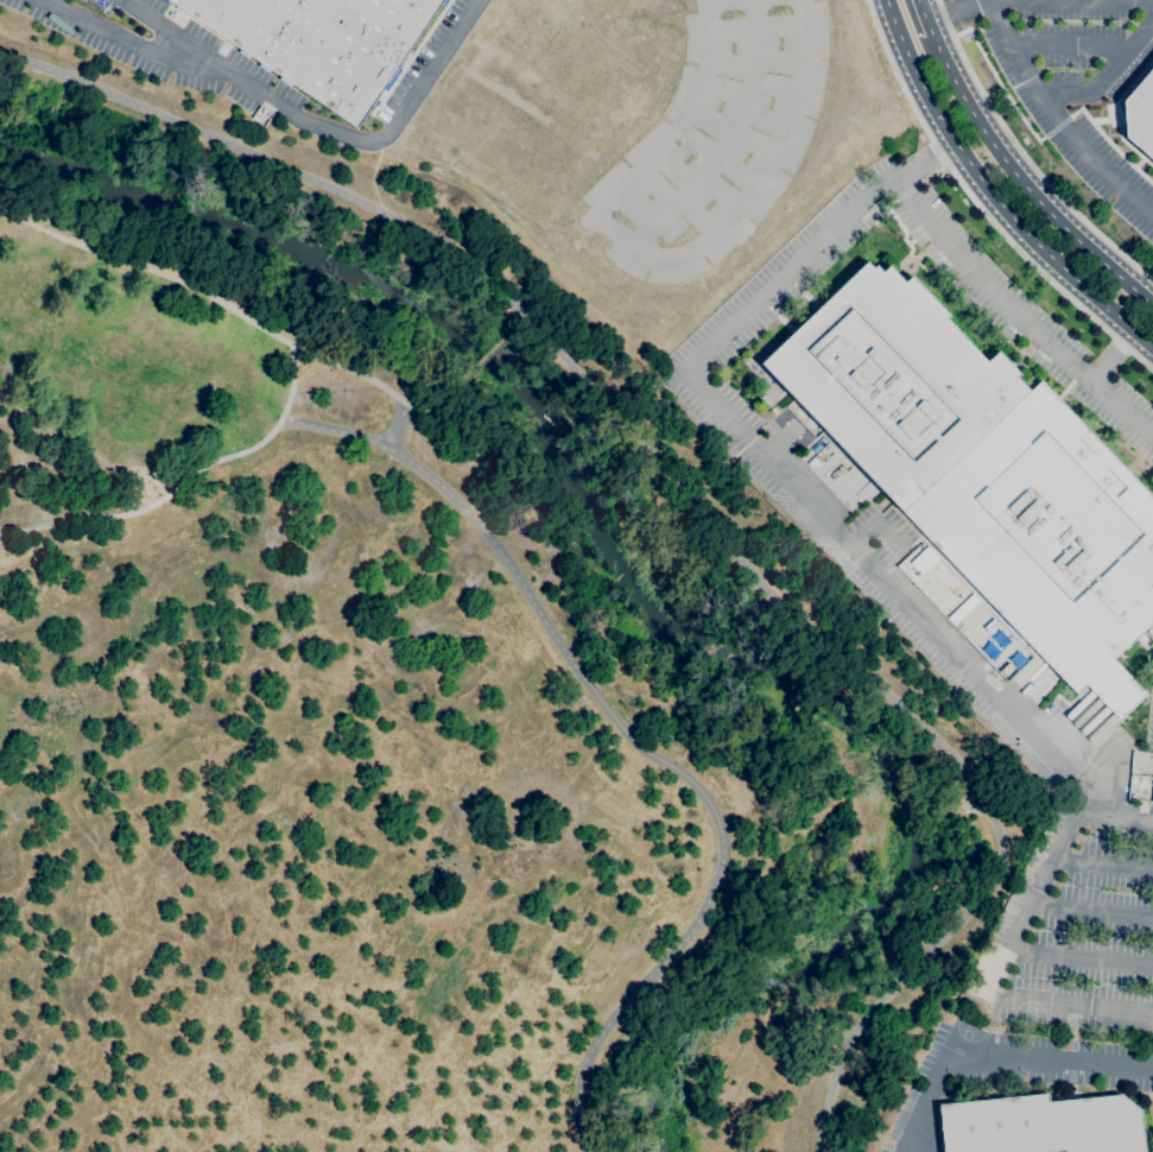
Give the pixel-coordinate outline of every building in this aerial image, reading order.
[(355,127),(169,0),(442,0),(355,127)] [(1122,101),(1152,65),(1152,162),(1125,138),(1122,101)] [(1040,381),(1152,499),(1152,622),(1113,660),(1146,694),(1119,720),(1087,686),(1077,695),(902,513),(760,363),(867,261),(873,268),(875,265),(882,272),(888,265),(905,281),(911,276),(950,316),(945,319),(986,361),(997,350),(1021,374),(1016,378),(1030,391),(1040,381)] [(1140,1112),(1144,1151),(943,1151),(938,1104),(1046,1094),(1047,1102),(1120,1095),(1140,1112)]
